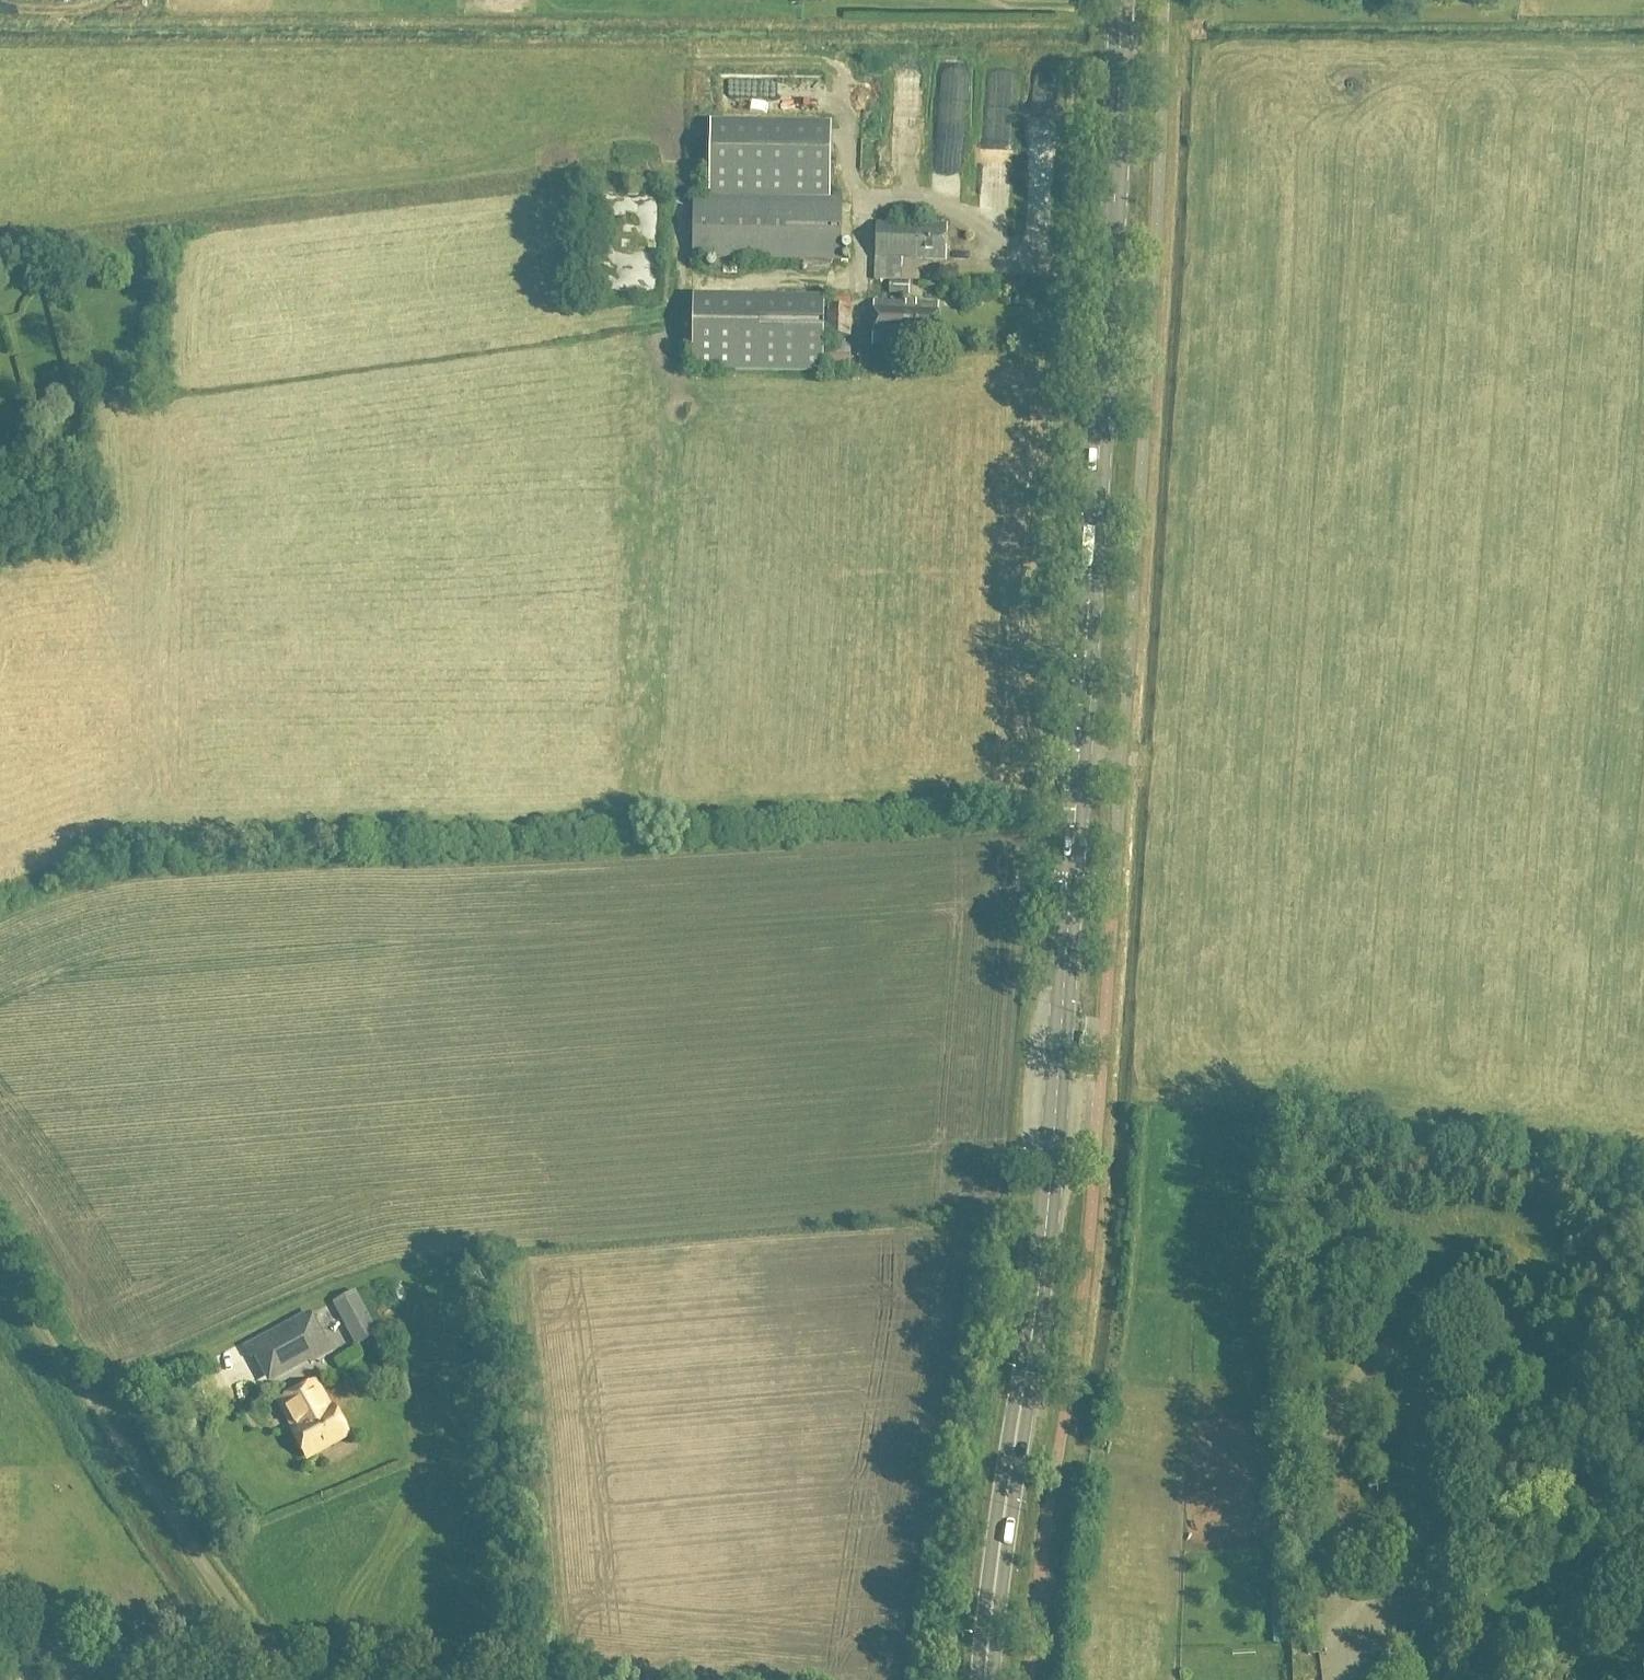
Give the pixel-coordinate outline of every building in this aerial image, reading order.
[(894,66),(895,96),(910,95),(909,65),(894,66)] [(829,187),(830,147),(711,145),(710,197),(695,197),(694,257),(841,259),(841,199),(829,199),(829,187)] [(877,223),(876,258),(875,258),(874,280),(890,281),(889,296),(910,296),(910,281),(913,281),(913,260),(946,261),(948,225),(877,223)] [(851,344),(823,344),(824,298),(693,295),(692,370),(823,372),(823,369),(850,369),(851,344)] [(938,301),(873,299),(872,344),(937,346),(938,301)] [(828,306),(827,337),(850,338),(851,307),(828,306)] [(377,1333),(355,1291),(337,1301),(359,1343),(377,1333)] [(311,1313),(268,1336),(284,1365),(326,1341),(311,1313)] [(315,1383),(282,1401),(296,1426),(292,1429),(307,1457),(349,1434),(333,1406),(329,1408),(315,1383)]
